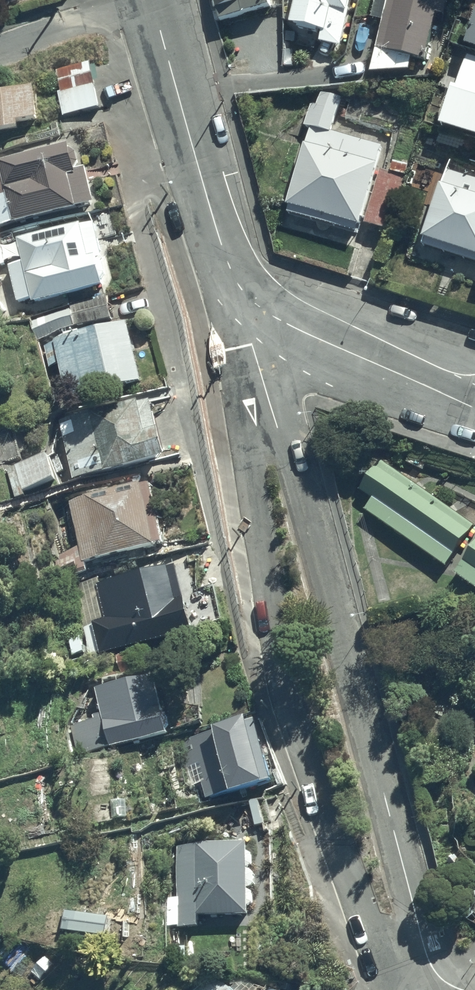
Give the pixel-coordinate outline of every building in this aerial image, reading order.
[(221,18),(277,5),(276,0),(217,0),(221,18)] [(294,21),(325,28),(323,40),(344,45),(354,0),(298,0),(294,21)] [(375,16),(385,18),(376,68),(414,68),(417,54),(428,57),(438,13),(447,15),(450,0),(378,0),(375,16)] [(91,61),(58,69),(63,88),(59,89),(65,115),(103,106),(91,61)] [(0,86),(0,127),(23,124),(22,119),(41,116),(36,81),(0,86)] [(365,221),(393,229),(408,177),(381,169),(388,146),(334,130),(344,97),(322,91),(318,104),(312,102),(306,125),(313,127),(288,211),(361,233),(365,221)] [(97,201),(89,165),(79,167),(73,142),(2,158),(6,172),(1,173),(0,168),(0,223),(97,201)] [(449,169),(427,235),(429,235),(426,243),(474,259),(474,173),(468,170),(467,173),(449,169)] [(21,236),(26,259),(11,262),(20,301),(35,298),(35,302),(109,286),(95,220),(21,236)] [(32,319),(36,337),(116,317),(110,293),(73,303),(75,308),(32,319)] [(49,364),(61,361),(70,395),(143,377),(129,321),(56,339),(57,341),(44,345),(49,364)] [(155,394),(61,420),(77,477),(170,451),(155,394)] [(53,451),(8,467),(18,496),(29,492),(27,488),(62,475),(60,471),(64,469),(58,452),(54,453),(53,451)] [(370,496),(363,507),(446,565),(474,524),(378,458),(357,487),(370,496)] [(152,479),(72,500),(87,560),(168,539),(152,479)] [(454,570),(474,584),(474,540),(454,570)] [(82,545),(59,551),(61,561),(54,563),(58,577),(92,568),(89,561),(86,561),(82,545)] [(84,627),(93,656),(198,627),(181,562),(101,584),(110,616),(91,622),(92,625),(84,627)] [(97,685),(105,715),(76,723),(84,753),(139,739),(174,730),(159,669),(97,685)] [(252,712),(218,722),(219,725),(175,738),(189,787),(205,782),(209,798),(272,779),(252,712)] [(254,864),(256,864),(256,851),(250,851),(249,842),(179,844),(180,901),(167,901),(168,923),(181,923),(181,925),(202,925),(201,914),(251,913),(251,905),(257,905),(257,890),(254,890),(254,886),(257,886),(257,882),(260,882),(259,870),(257,870),(256,867),(254,867),(254,864)] [(212,975),(197,989),(226,989),(212,975)]
